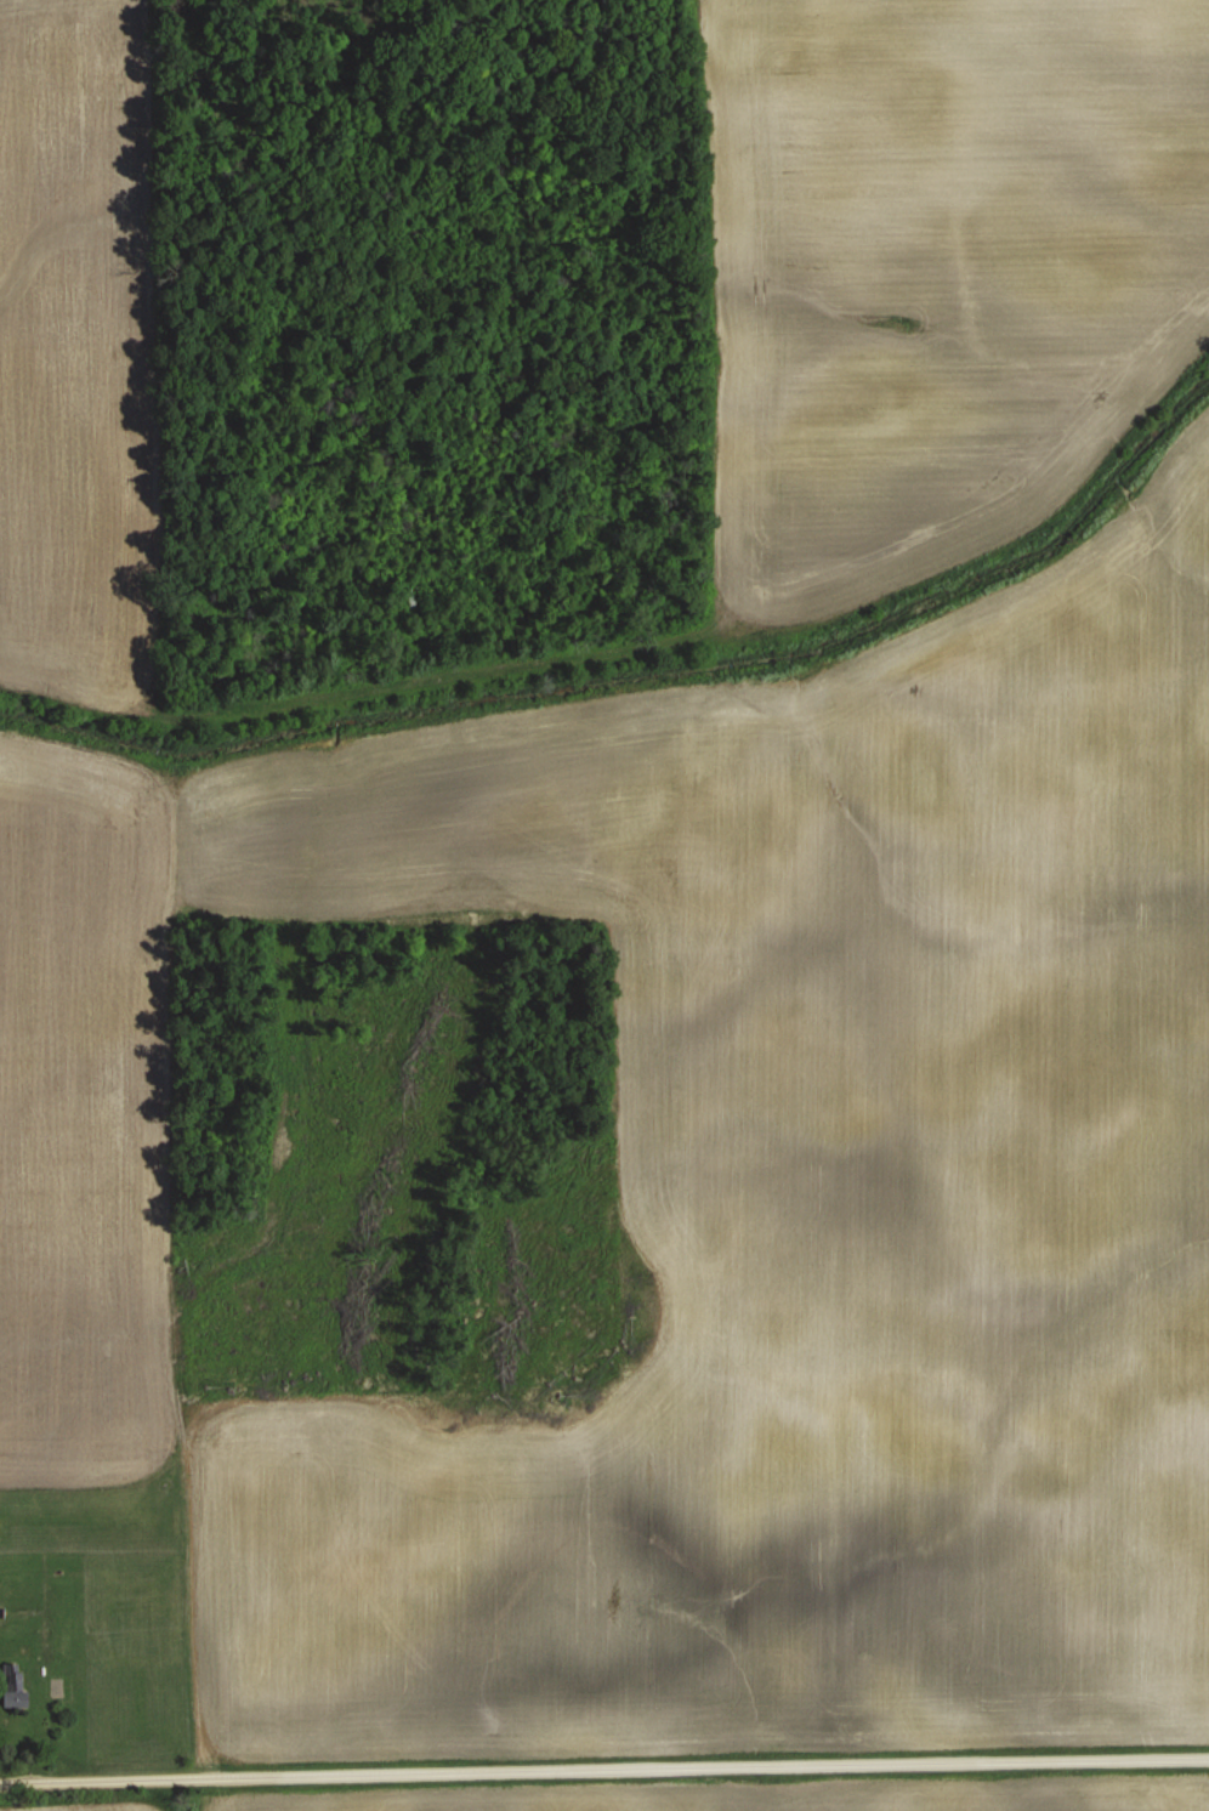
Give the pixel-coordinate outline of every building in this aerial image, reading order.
[(29,1705),(29,1687),(20,1687),(20,1662),(4,1662),(4,1705),(29,1705)]
